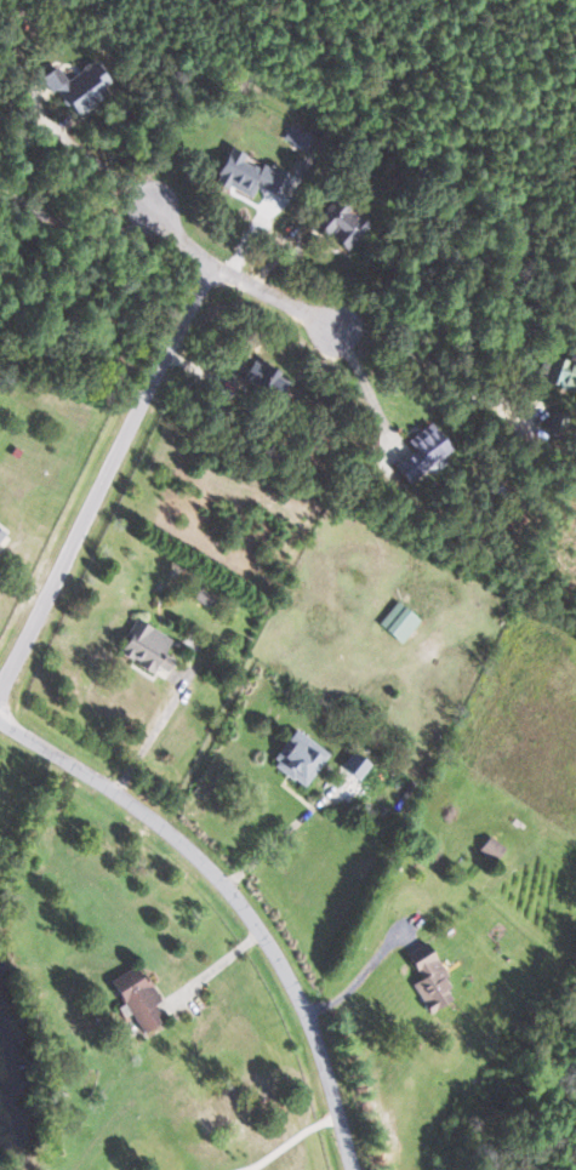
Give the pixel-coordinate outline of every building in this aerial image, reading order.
[(76,118),(106,92),(101,86),(106,81),(90,62),(68,81),(55,66),(41,77),(76,118)] [(314,136),(290,125),(283,140),(306,152),(314,136)] [(250,198),(256,186),(280,198),(290,178),(245,156),(246,155),(229,147),(212,180),(250,198)] [(370,227),(342,196),(314,222),(342,253),(370,227)] [(544,354),(535,378),(571,391),(575,378),(575,365),(544,354)] [(288,379),(251,358),(240,378),(276,399),(288,379)] [(546,425),(558,432),(567,415),(554,409),(546,425)] [(406,438),(414,450),(392,464),(405,484),(452,453),(431,422),(406,438)] [(378,623),(401,643),(421,620),(397,600),(378,623)] [(171,638),(136,618),(117,651),(164,678),(175,659),(163,652),(171,638)] [(302,787),(329,753),(296,728),(269,761),(302,787)] [(371,764),(352,749),(339,765),(358,780),(371,764)] [(505,848),(490,834),(477,847),(492,862),(505,848)] [(405,952),(418,978),(411,982),(427,1012),(456,997),(426,941),(405,952)] [(107,981),(121,1003),(116,1007),(122,1017),(130,1013),(142,1031),(163,1018),(153,1003),(158,1000),(135,963),(107,981)]
